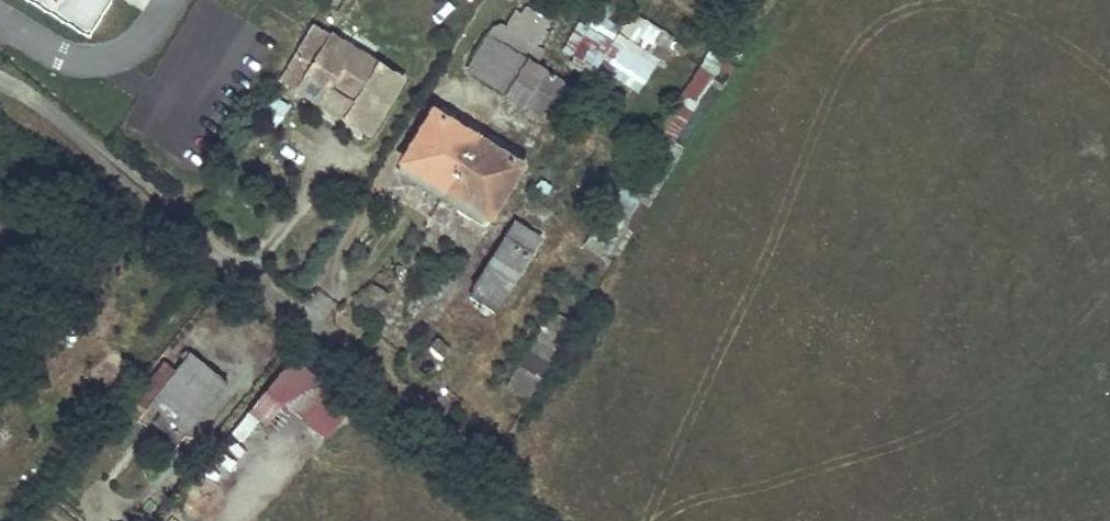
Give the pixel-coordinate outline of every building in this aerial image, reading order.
[(619,31),(631,11),(616,2),(603,22),(619,31)] [(631,11),(619,31),(667,61),(679,41),(631,11)] [(466,69),(556,123),(579,87),(538,62),(556,32),(515,19),(509,28),(496,20),(466,69)] [(587,81),(613,40),(580,20),(561,50),(574,58),(567,68),(587,81)] [(369,131),(401,79),(336,34),(317,62),(300,53),(283,80),(369,131)] [(723,79),(733,65),(708,50),(590,236),(608,247),(712,83),(719,87),(723,79)] [(270,91),(259,113),(278,123),(289,101),(270,91)] [(523,158),(434,103),(396,165),(485,220),(523,158)] [(498,308),(542,232),(519,217),(472,292),(498,308)] [(378,279),(359,301),(376,315),(395,293),(378,279)] [(548,335),(534,326),(527,338),(540,347),(548,335)] [(234,375),(191,341),(186,348),(187,355),(174,371),(164,363),(145,386),(155,395),(186,420),(193,425),(234,375)] [(351,403),(296,358),(235,432),(245,440),(259,422),(266,428),(288,402),(325,433),(351,403)] [(186,420),(155,395),(144,408),(175,433),(186,420)]
